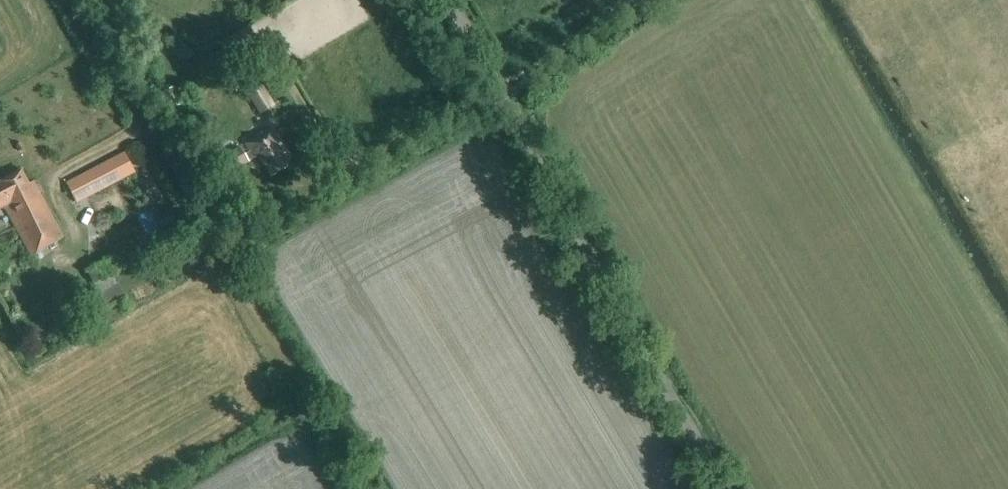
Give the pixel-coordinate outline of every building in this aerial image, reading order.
[(238,55),(259,43),(250,27),(248,28),(243,20),(231,27),(235,35),(229,39),(238,55)] [(255,67),(240,78),(249,92),(265,82),(255,67)] [(260,115),(273,107),(261,87),(248,94),(260,115)] [(271,129),(246,145),(251,154),(245,158),(239,149),(216,164),(225,178),(248,163),(247,162),(254,158),(254,159),(258,157),(271,177),(288,167),(285,161),(290,158),(271,129)] [(18,152),(24,150),(19,140),(14,143),(18,152)] [(134,174),(123,153),(66,183),(76,204),(134,174)] [(20,170),(0,181),(0,209),(4,207),(30,256),(62,238),(32,183),(28,185),(20,170)] [(100,294),(117,285),(110,273),(94,282),(100,294)]
